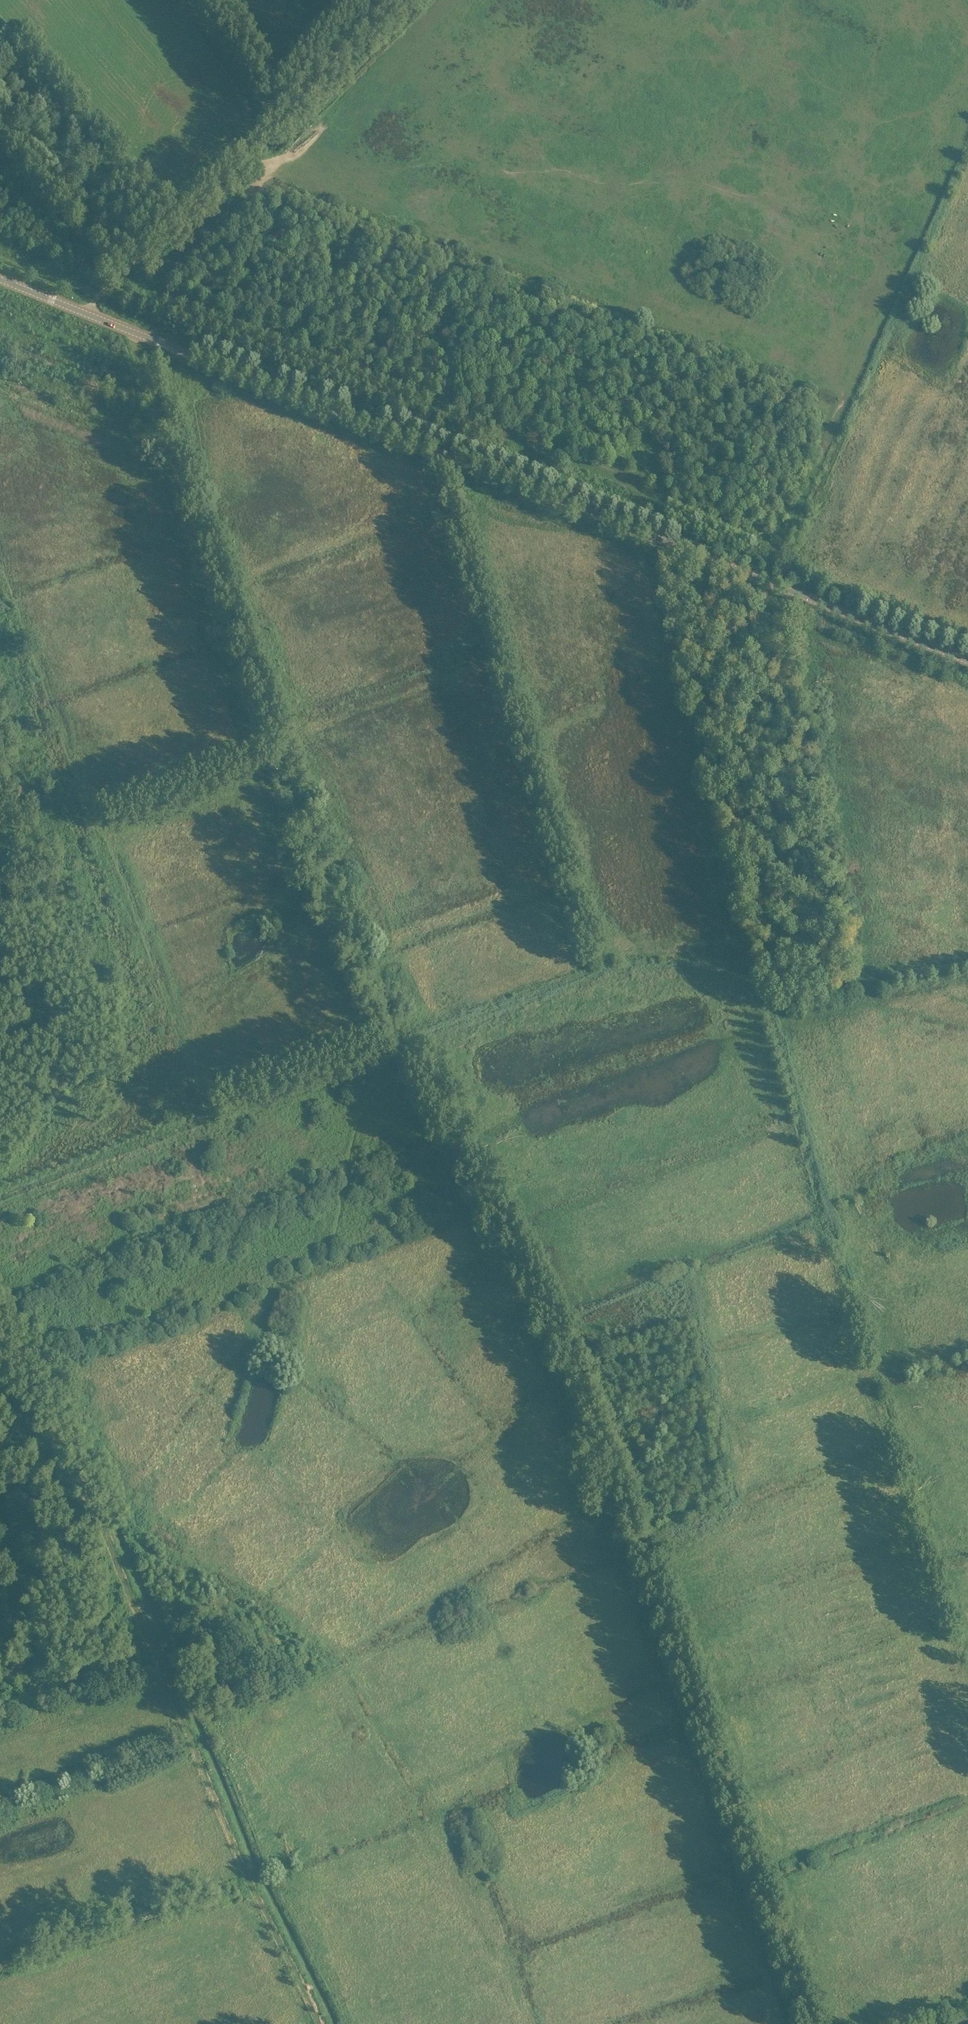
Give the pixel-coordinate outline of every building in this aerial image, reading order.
[(37,1709),(40,1718),(52,1714),(49,1705),(37,1709)]
